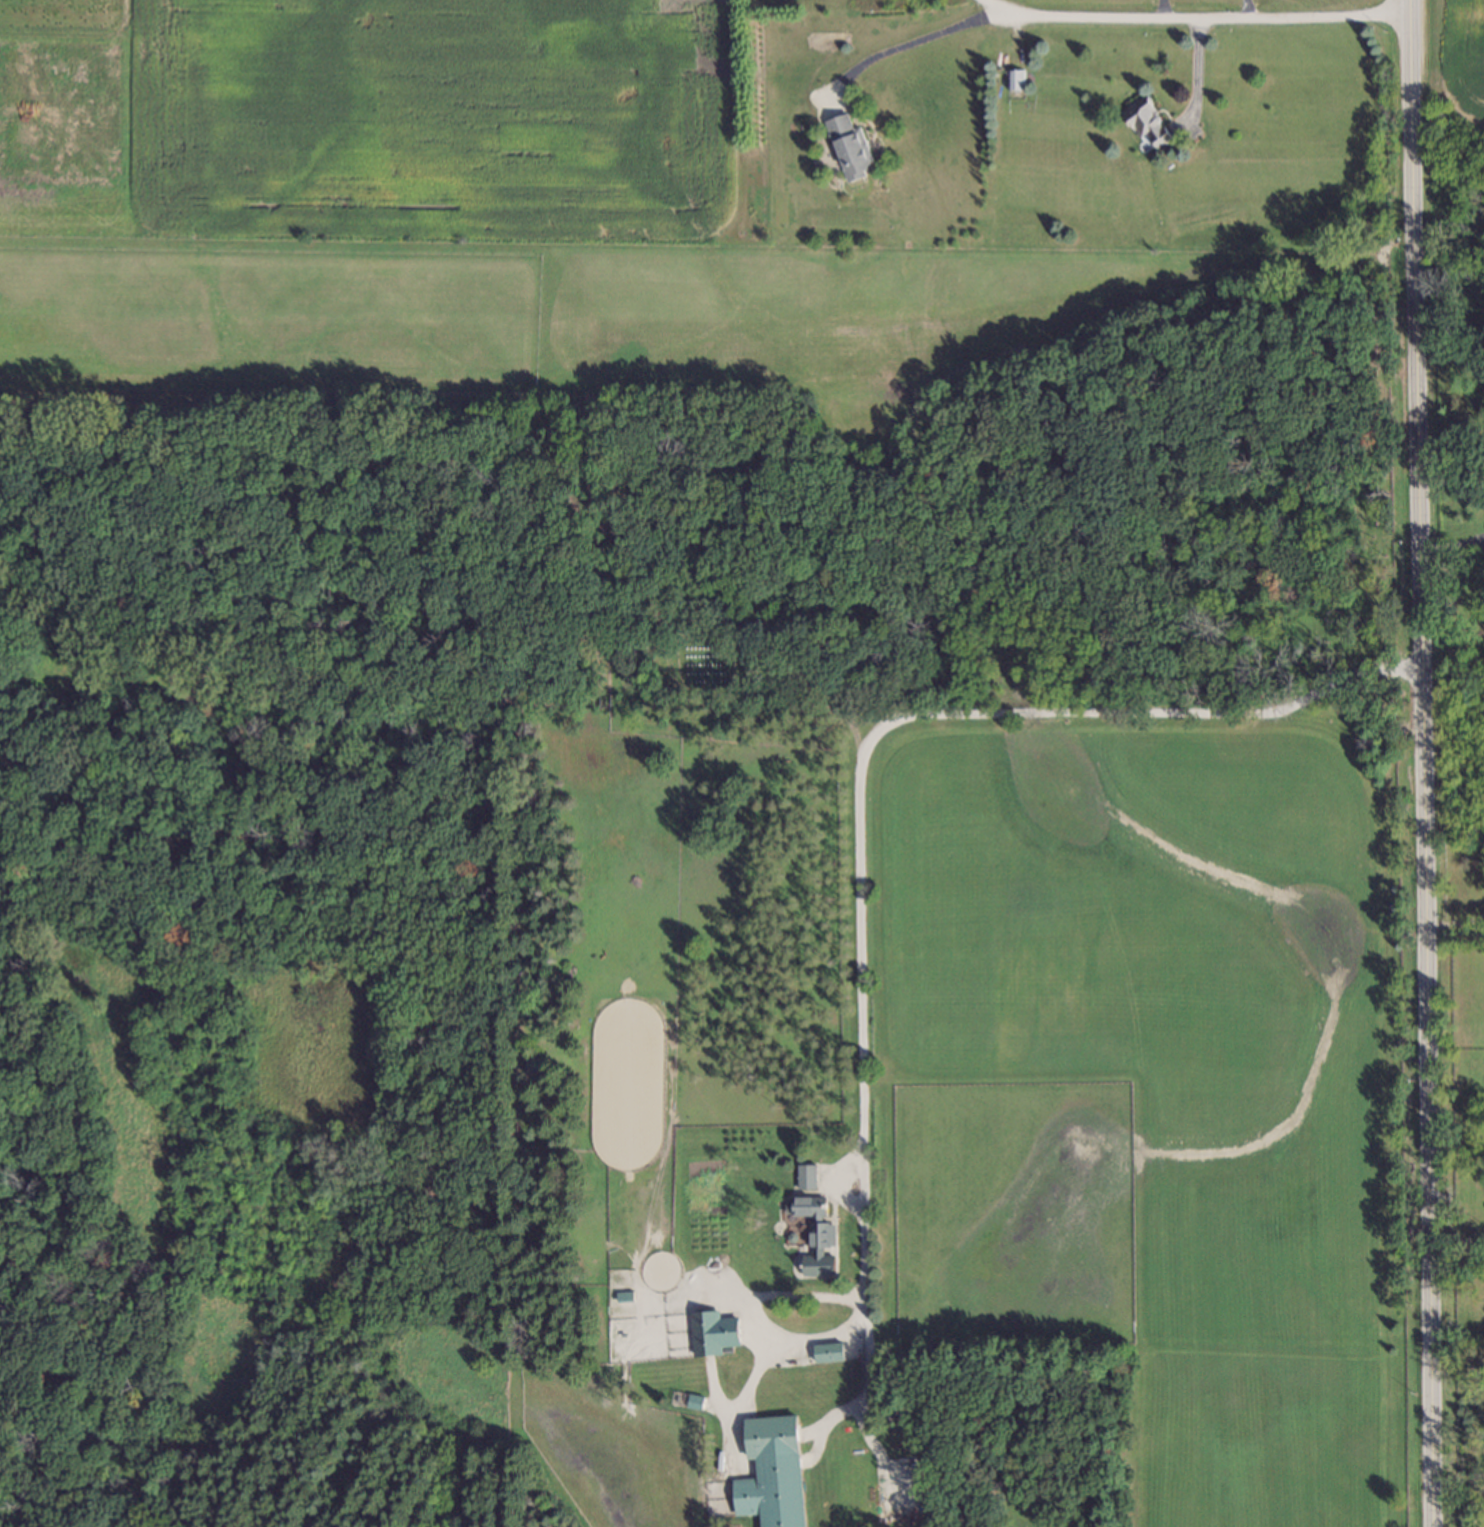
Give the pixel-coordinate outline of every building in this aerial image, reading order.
[(1008,72),(1007,92),(1023,92),(1024,72),(1008,72)] [(1118,113),(1151,158),(1175,139),(1144,96),(1118,113)] [(824,123),(846,184),(864,178),(861,171),(873,167),(858,127),(853,130),(846,113),(824,123)] [(820,682),(809,681),(809,674),(820,675),(820,682)] [(797,1163),(815,1163),(815,1187),(797,1187),(797,1163)] [(803,1274),(802,1254),(811,1253),(811,1246),(809,1246),(808,1221),(811,1221),(811,1214),(792,1214),(792,1211),(784,1211),(784,1197),(792,1197),(792,1195),(825,1194),(826,1214),(821,1214),(821,1221),(828,1221),(828,1222),(834,1222),(834,1244),(829,1244),(829,1246),(822,1246),(822,1253),(834,1253),(834,1274),(803,1274)] [(617,1291),(633,1290),(633,1300),(617,1301),(617,1291)] [(693,1314),(697,1358),(728,1356),(727,1346),(744,1346),(741,1319),(722,1321),(721,1311),(693,1314)] [(817,1346),(819,1364),(848,1361),(846,1344),(817,1346)] [(684,1405),(687,1392),(701,1395),(699,1408),(684,1405)] [(747,1421),(750,1460),(804,1457),(800,1418),(747,1421)]
